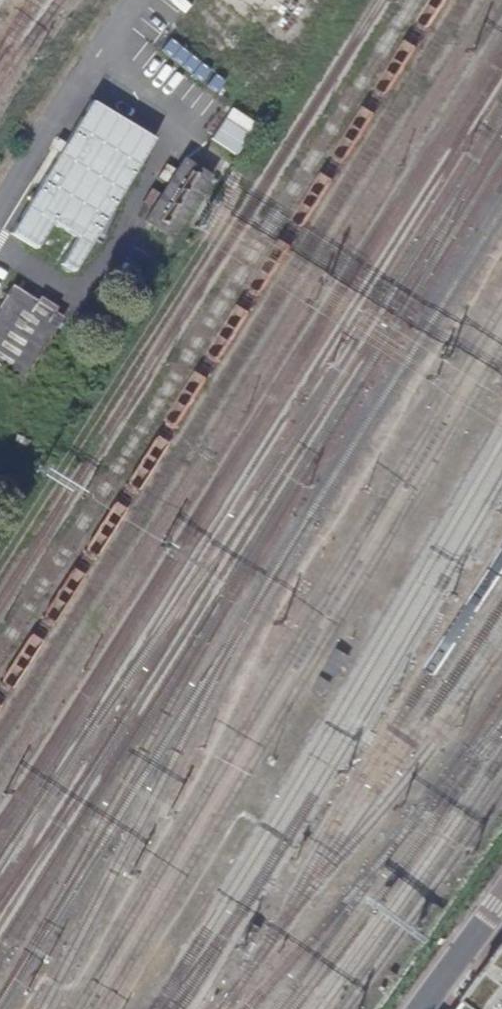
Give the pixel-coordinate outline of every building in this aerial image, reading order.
[(154,141),(91,102),(11,234),(36,249),(52,222),(78,238),(61,266),(73,273),(154,141)] [(256,125),(230,109),(211,138),(237,155),(256,125)] [(152,208),(144,222),(148,224),(143,232),(148,234),(152,227),(168,237),(164,242),(171,246),(213,176),(183,158),(176,170),(167,164),(158,179),(167,184),(160,194),(151,189),(143,202),(152,208)] [(0,304),(0,365),(23,380),(62,318),(55,313),(57,308),(40,297),(37,301),(12,285),(0,304)] [(466,1008),(501,1008),(501,960),(466,1008)]
